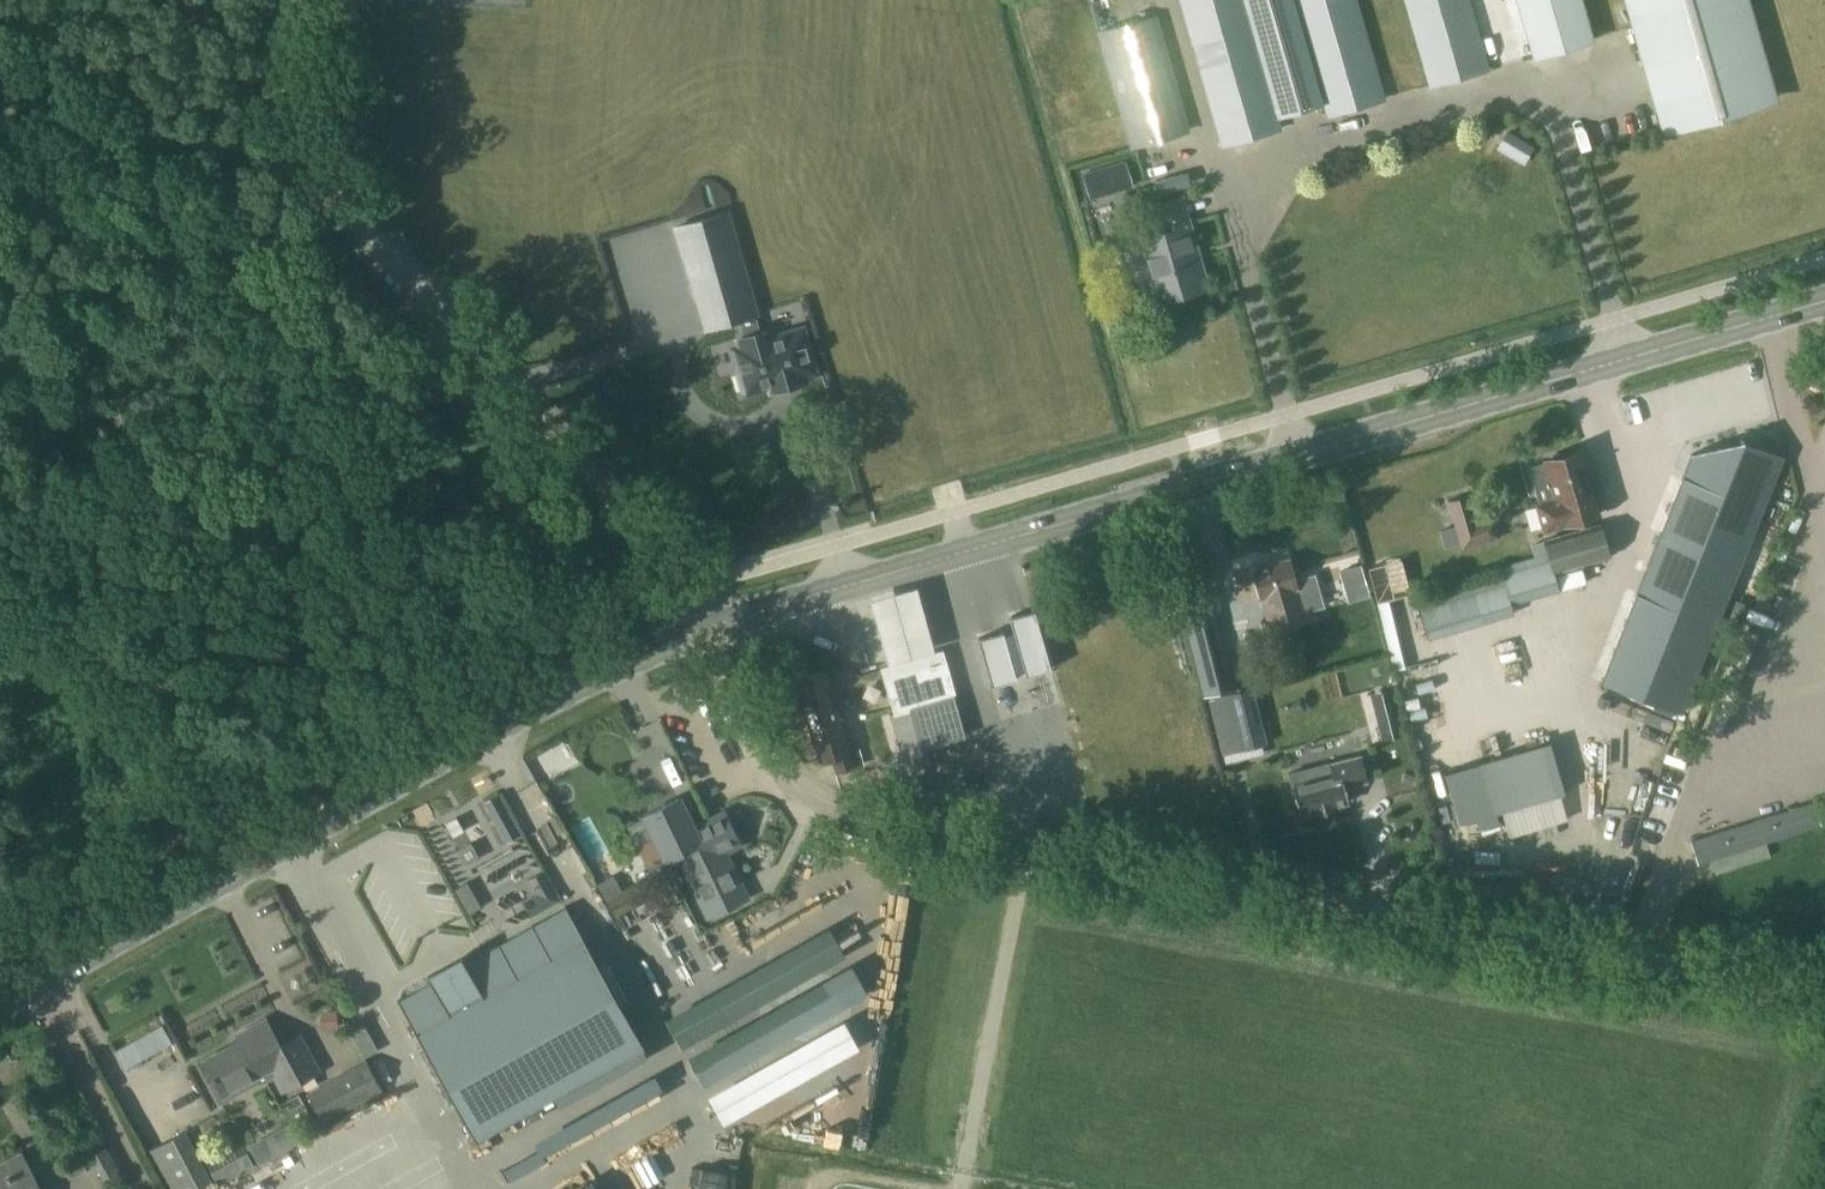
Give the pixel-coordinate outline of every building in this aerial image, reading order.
[(1221,147),(1281,131),(1277,119),(1322,106),(1325,119),(1386,103),(1357,0),(1178,0),(1221,147)] [(1430,86),(1487,69),(1467,0),(1405,0),(1430,86)] [(1533,56),(1591,39),(1580,0),(1517,0),(1533,56)] [(1769,90),(1742,0),(1630,0),(1665,120),(1769,90)] [(1126,116),(1135,146),(1182,132),(1173,102),(1179,100),(1154,17),(1096,34),(1121,117),(1126,116)] [(1523,165),(1533,148),(1506,132),(1496,149),(1523,165)] [(1124,162),(1110,165),(1116,186),(1130,183),(1124,162)] [(1153,208),(1158,226),(1133,234),(1138,251),(1127,254),(1123,262),(1127,275),(1134,279),(1148,275),(1155,303),(1205,290),(1181,201),(1153,208)] [(675,227),(695,296),(720,289),(729,321),(740,318),(745,336),(741,338),(743,346),(733,349),(739,372),(735,373),(740,391),(744,389),(745,393),(815,373),(802,328),(768,338),(766,330),(757,333),(752,315),(755,314),(726,212),(675,227)] [(1107,216),(1091,217),(1093,235),(1109,233),(1107,216)] [(608,385),(616,394),(625,386),(617,377),(608,385)] [(1685,462),(1598,686),(1678,717),(1778,461),(1736,444),(1735,448),(1685,462)] [(1580,509),(1593,505),(1589,491),(1599,488),(1593,468),(1583,471),(1577,451),(1545,460),(1551,479),(1548,479),(1554,499),(1571,495),(1573,502),(1578,501),(1580,509)] [(1596,514),(1593,505),(1580,509),(1578,501),(1573,502),(1571,495),(1554,499),(1536,504),(1543,529),(1596,514)] [(1462,497),(1447,501),(1455,529),(1470,525),(1462,497)] [(1474,524),(1470,525),(1455,529),(1459,543),(1484,536),(1479,522),(1474,524)] [(1543,543),(1551,573),(1609,556),(1608,554),(1600,527),(1543,543)] [(1286,559),(1251,570),(1270,632),(1305,621),(1286,559)] [(1378,563),(1363,566),(1373,615),(1388,612),(1378,563)] [(1555,576),(1559,590),(1586,583),(1581,568),(1555,576)] [(869,602),(888,666),(934,653),(916,589),(869,602)] [(1753,608),(1767,611),(1770,593),(1756,592),(1753,608)] [(1207,593),(1184,599),(1209,698),(1233,692),(1207,593)] [(1025,676),(1050,668),(1033,610),(1008,617),(1013,632),(1003,635),(1002,631),(977,638),(990,685),(1015,678),(1014,674),(1024,671),(1025,676)] [(878,654),(894,713),(953,697),(937,638),(878,654)] [(1453,719),(1503,700),(1482,645),(1417,670),(1426,694),(1442,688),(1453,719)] [(832,758),(835,771),(861,763),(859,753),(849,756),(835,708),(842,706),(836,685),(829,687),(824,670),(795,678),(818,762),(832,758)] [(1262,744),(1248,688),(1233,692),(1209,698),(1224,753),(1262,744)] [(1371,703),(1380,740),(1403,735),(1394,698),(1371,703)] [(1409,741),(1430,823),(1454,817),(1433,735),(1409,741)] [(1483,812),(1555,794),(1542,742),(1470,760),(1483,812)] [(1359,756),(1288,774),(1292,788),(1286,790),(1291,811),(1297,810),(1299,814),(1315,810),(1316,813),(1332,809),(1331,806),(1347,802),(1344,787),(1365,782),(1359,756)] [(745,898),(723,851),(739,844),(723,812),(692,828),(678,798),(643,815),(646,819),(643,820),(661,857),(664,856),(665,858),(677,852),(708,916),(745,898)] [(1768,855),(1764,843),(1821,825),(1813,800),(1689,840),(1697,864),(1709,860),(1714,873),(1768,855)] [(655,880),(661,893),(682,883),(676,870),(655,880)] [(810,908),(810,889),(796,889),(796,908),(810,908)] [(397,1000),(475,1139),(642,1046),(564,906),(397,1000)] [(286,937),(264,949),(284,984),(306,972),(286,937)] [(726,1138),(817,1152),(844,980),(753,966),(726,1138)] [(265,1019),(247,1029),(250,1034),(204,1060),(223,1094),(287,1058),(278,1081),(283,1090),(318,1070),(298,1035),(280,1045),(265,1019)] [(323,1118),(370,1092),(355,1067),(309,1093),(323,1118)] [(289,1122),(248,1145),(258,1162),(299,1139),(289,1122)] [(183,1132),(146,1151),(167,1188),(202,1188),(211,1184),(183,1132)] [(88,1156),(97,1177),(111,1171),(102,1150),(88,1156)] [(217,1185),(253,1165),(246,1153),(210,1172),(217,1185)] [(0,1164),(0,1188),(23,1188),(9,1160),(0,1164)]
